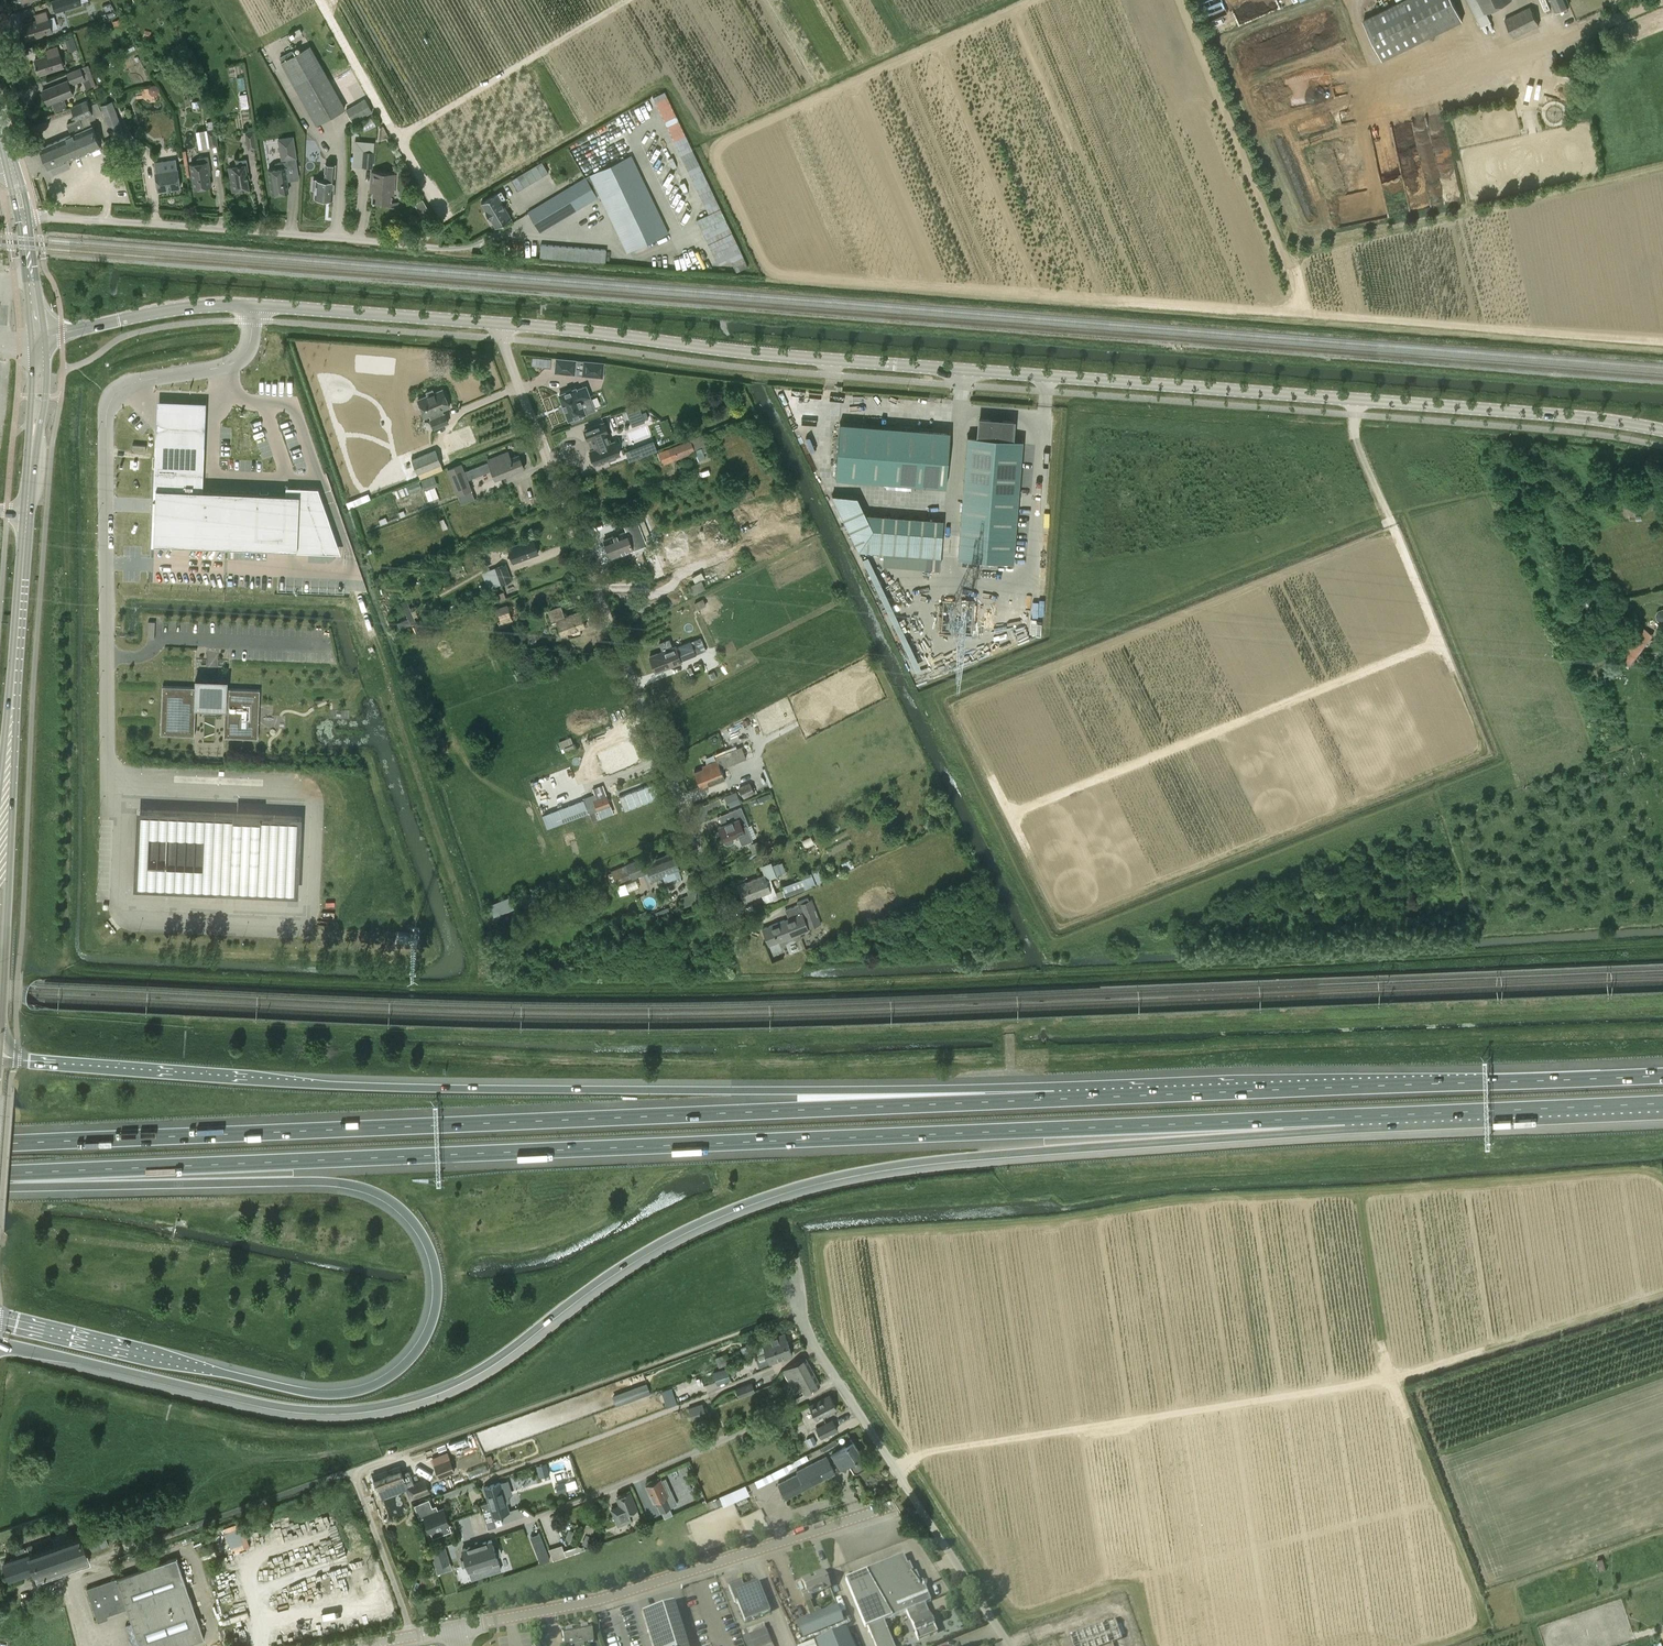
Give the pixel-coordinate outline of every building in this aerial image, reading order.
[(80,0),(56,0),(52,1),(56,12),(81,4),(80,0)] [(1463,20),(1453,0),(1404,0),(1363,20),(1382,60),(1463,20)] [(1487,12),(1512,0),(1466,0),(1480,29),(1492,23),(1487,12)] [(1555,12),(1570,5),(1568,0),(1550,0),(1555,12)] [(1529,6),(1505,19),(1514,38),(1540,25),(1529,6)] [(23,25),(28,40),(53,32),(46,10),(35,14),(37,21),(23,25)] [(315,124),(346,108),(310,44),(280,60),(315,124)] [(34,60),(39,75),(64,67),(58,46),(46,50),(48,56),(34,60)] [(88,64),(66,72),(71,85),(83,80),(87,91),(97,87),(88,64)] [(1442,103),(1449,76),(1441,74),(1435,101),(1442,103)] [(1527,88),(1542,89),(1543,76),(1527,76),(1527,88)] [(67,106),(64,98),(73,95),(67,80),(42,90),(48,104),(52,103),(55,111),(67,106)] [(247,93),(239,94),(241,106),(249,105),(247,93)] [(365,98),(346,109),(353,122),(372,112),(365,98)] [(71,167),(68,160),(101,146),(92,125),(85,128),(81,117),(93,112),(88,100),(70,107),(76,119),(67,123),(71,134),(39,148),(48,168),(50,168),(53,175),(71,167)] [(112,100),(100,105),(113,138),(125,134),(112,100)] [(215,129),(207,130),(209,146),(210,147),(218,145),(215,129)] [(247,149),(254,148),(256,148),(254,131),(245,132),(247,149)] [(727,262),(672,133),(659,139),(695,224),(685,228),(703,268),(717,262),(718,265),(727,262)] [(286,165),(297,163),(293,135),(278,137),(282,159),(285,158),(286,161),(276,162),(277,169),(269,170),(273,192),(274,192),(276,193),(278,193),(280,191),(287,190),(285,174),(287,173),(286,165)] [(352,166),(362,167),(372,168),(375,141),(354,139),(352,166)] [(591,174),(627,252),(668,232),(631,154),(591,174)] [(197,157),(198,163),(190,164),(194,188),(211,186),(209,175),(211,174),(208,156),(197,157)] [(236,160),(237,165),(228,167),(232,191),(249,188),(247,178),(249,177),(246,158),(236,160)] [(155,172),(158,190),(181,187),(178,168),(177,168),(175,159),(155,163),(156,171),(155,172)] [(542,161),(511,179),(518,190),(549,172),(542,161)] [(326,162),(325,180),(316,179),(316,180),(314,180),(313,189),(316,189),(315,197),(332,199),(335,163),(326,162)] [(397,204),(397,202),(390,202),(391,194),(394,194),(395,175),(397,175),(397,174),(371,171),(369,191),(373,191),(372,201),(397,204)] [(600,194),(591,174),(590,174),(528,212),(540,231),(598,197),(597,195),(600,194)] [(505,198),(500,191),(496,194),(496,193),(480,202),(486,211),(485,212),(489,218),(490,218),(495,227),(510,218),(500,201),(505,198)] [(607,249),(541,244),(540,257),(605,262),(607,249)] [(574,373),(576,360),(557,358),(555,372),(574,373)] [(584,361),(583,374),(602,376),(603,363),(584,361)] [(559,394),(569,419),(571,419),(572,421),(582,418),(581,415),(585,413),(594,409),(589,396),(586,386),(576,390),(576,388),(559,394)] [(444,412),(443,409),(449,407),(442,389),(434,393),(432,389),(424,392),(426,396),(417,400),(425,417),(430,415),(431,418),(430,418),(434,429),(449,422),(445,412),(444,412)] [(159,415),(158,444),(203,447),(204,417),(205,405),(159,403),(159,415)] [(958,557),(1013,561),(1023,440),(1012,439),(1013,421),(980,418),(978,436),(968,436),(958,557)] [(594,460),(595,464),(620,454),(615,441),(610,442),(607,433),(608,432),(604,422),(584,429),(588,440),(591,439),(595,448),(590,450),(591,453),(589,454),(592,461),(594,460)] [(836,478),(946,486),(950,431),(840,423),(836,478)] [(719,428),(704,434),(657,452),(662,464),(695,451),(698,459),(705,456),(703,452),(710,450),(705,438),(712,435),(715,441),(723,437),(719,428)] [(653,440),(625,451),(629,461),(657,450),(653,440)] [(145,453),(145,450),(146,445),(133,444),(132,452),(145,453)] [(155,506),(154,543),(294,548),(324,550),(308,504),(309,487),(297,487),(286,486),(286,493),(201,490),(203,447),(158,444),(155,506)] [(411,459),(418,474),(442,465),(436,449),(411,459)] [(490,471),(492,469),(496,479),(524,468),(519,455),(510,458),(508,452),(488,460),(489,462),(466,471),(462,463),(447,469),(458,496),(459,496),(462,504),(475,498),(472,490),(469,480),(490,471)] [(427,500),(439,496),(431,475),(419,479),(427,500)] [(737,504),(754,498),(750,484),(732,490),(737,504)] [(366,494),(354,498),(356,503),(368,499),(366,494)] [(861,513),(854,495),(830,494),(851,550),(922,554),(925,561),(916,565),(937,566),(940,518),(861,513)] [(610,557),(633,549),(646,545),(644,540),(650,538),(642,515),(622,522),(625,531),(603,539),(610,557)] [(508,548),(513,563),(538,553),(533,538),(508,548)] [(658,555),(648,559),(658,584),(661,583),(658,575),(662,573),(661,570),(664,569),(658,555)] [(505,564),(481,573),(487,589),(512,580),(505,564)] [(692,593),(705,588),(699,572),(690,575),(693,582),(689,584),(692,593)] [(416,633),(425,629),(421,621),(416,623),(406,599),(401,602),(408,618),(397,622),(400,628),(410,623),(411,624),(416,633)] [(555,635),(583,627),(578,610),(565,613),(562,604),(547,609),(555,635)] [(513,622),(510,611),(508,605),(494,609),(500,626),(513,622)] [(1024,616),(1028,627),(1038,624),(1034,612),(1024,616)] [(146,637),(155,638),(155,620),(147,620),(146,637)] [(1644,627),(1621,657),(1630,664),(1653,634),(1644,627)] [(507,629),(501,631),(504,639),(509,638),(507,629)] [(682,662),(681,661),(696,655),(696,654),(706,650),(701,637),(691,641),(690,640),(676,646),(675,646),(649,656),(656,672),(682,662)] [(259,705),(260,690),(227,688),(228,682),(212,682),(195,681),(195,687),(163,686),(161,734),(195,736),(196,710),(225,711),(224,737),(258,738),(259,705)] [(632,746),(600,759),(607,776),(639,764),(632,746)] [(715,756),(716,760),(702,766),(702,768),(694,772),(700,787),(709,784),(709,786),(726,780),(720,765),(724,764),(725,766),(746,758),(741,746),(715,756)] [(649,794),(643,780),(608,793),(614,808),(649,794)] [(744,798),(754,792),(749,782),(739,788),(744,798)] [(589,813),(611,805),(603,785),(592,789),(594,795),(584,799),(589,813)] [(732,806),(739,803),(735,792),(725,796),(727,801),(729,800),(732,806)] [(728,822),(718,826),(724,842),(725,844),(727,845),(732,843),(733,841),(732,838),(738,836),(742,844),(752,840),(746,826),(748,825),(741,807),(724,814),(728,822)] [(214,870),(215,835),(215,834),(177,833),(144,832),(143,867),(214,870)] [(758,840),(750,843),(753,852),(762,848),(758,840)] [(681,875),(679,870),(680,869),(673,852),(646,863),(644,856),(625,864),(626,864),(610,871),(616,884),(631,878),(632,879),(648,872),(652,880),(662,876),(665,882),(681,875)] [(765,903),(778,898),(771,877),(783,872),(787,870),(784,862),(779,864),(779,863),(762,869),(765,875),(738,885),(744,901),(762,895),(765,903)] [(804,878),(782,886),(785,896),(808,887),(804,878)] [(785,910),(788,918),(762,928),(769,945),(809,930),(808,929),(809,929),(821,924),(811,896),(797,902),(798,905),(785,910)] [(505,897),(487,905),(491,915),(509,908),(505,897)] [(635,913),(638,920),(639,925),(649,921),(645,910),(635,913)] [(765,1351),(788,1343),(785,1333),(761,1341),(765,1351)] [(792,1355),(788,1343),(765,1351),(765,1352),(755,1356),(759,1367),(769,1363),(792,1355)] [(719,1367),(731,1363),(737,1360),(733,1350),(727,1352),(716,1357),(719,1367)] [(796,1378),(804,1394),(821,1385),(805,1357),(798,1361),(783,1370),(789,1382),(796,1378)] [(716,1382),(717,1382),(729,1377),(726,1368),(714,1373),(713,1372),(711,1373),(710,1372),(702,1376),(707,1386),(706,1386),(708,1392),(718,1388),(716,1382)] [(646,1382),(621,1392),(625,1402),(650,1393),(646,1382)] [(755,1391),(752,1382),(735,1388),(739,1398),(755,1391)] [(672,1388),(662,1391),(667,1407),(677,1403),(672,1388)] [(809,1406),(816,1419),(837,1408),(830,1395),(809,1406)] [(693,1422),(707,1416),(702,1404),(688,1409),(693,1422)] [(838,1430),(833,1419),(815,1428),(821,1439),(838,1430)] [(818,1444),(812,1434),(805,1438),(810,1448),(818,1444)] [(838,1444),(836,1440),(821,1448),(824,1452),(838,1444)] [(867,1464),(852,1441),(832,1455),(841,1469),(849,1464),(854,1472),(857,1472),(866,1467),(867,1464)] [(785,1499),(826,1479),(836,1474),(826,1455),(796,1471),(797,1474),(778,1483),(785,1499)] [(449,1457),(434,1463),(440,1477),(455,1471),(449,1457)] [(539,1478),(550,1475),(547,1462),(536,1465),(539,1478)] [(406,1487),(404,1481),(399,1466),(374,1475),(379,1490),(382,1496),(406,1487)] [(660,1478),(645,1485),(653,1503),(656,1501),(661,1512),(670,1508),(665,1497),(668,1496),(660,1478)] [(408,1485),(413,1497),(428,1492),(423,1479),(408,1485)] [(575,1479),(556,1485),(558,1491),(577,1486),(575,1479)] [(486,1522),(495,1519),(494,1516),(509,1512),(500,1482),(484,1487),(488,1502),(480,1504),(486,1522)] [(613,1511),(619,1525),(640,1516),(630,1492),(617,1497),(622,1508),(613,1511)] [(429,1499),(414,1504),(419,1519),(424,1517),(430,1531),(449,1524),(443,1508),(438,1510),(436,1505),(432,1507),(429,1499)] [(70,1530),(51,1537),(54,1545),(31,1554),(36,1569),(40,1581),(91,1564),(87,1551),(108,1544),(103,1529),(73,1539),(70,1530)] [(586,1534),(582,1544),(589,1547),(593,1537),(586,1534)] [(9,1579),(36,1569),(31,1554),(54,1545),(51,1537),(16,1549),(19,1558),(4,1563),(9,1579)] [(482,1540),(476,1542),(486,1574),(501,1570),(497,1556),(502,1554),(500,1548),(495,1549),(492,1539),(483,1542),(482,1540)] [(472,1579),(486,1574),(476,1542),(471,1544),(471,1546),(462,1549),(465,1559),(461,1560),(463,1566),(467,1565),(472,1579)] [(578,1546),(564,1551),(566,1556),(585,1549),(584,1547),(583,1546),(581,1547),(578,1546)] [(443,1548),(431,1552),(436,1566),(448,1561),(443,1548)] [(925,1604),(931,1602),(922,1581),(920,1583),(916,1573),(913,1574),(909,1564),(907,1565),(903,1555),(866,1571),(845,1580),(865,1629),(867,1628),(875,1645),(894,1645),(884,1621),(906,1612),(925,1604)] [(107,1615),(127,1608),(140,1645),(179,1645),(205,1637),(177,1557),(117,1578),(87,1588),(98,1621),(108,1618),(107,1615)] [(805,1602),(811,1600),(810,1596),(829,1588),(823,1572),(822,1572),(823,1573),(814,1576),(815,1578),(810,1580),(809,1577),(809,1578),(802,1581),(802,1580),(801,1580),(806,1592),(802,1594),(805,1602)] [(734,1603),(735,1603),(737,1603),(745,1622),(770,1612),(758,1582),(743,1587),(741,1580),(727,1586),(734,1603)] [(43,1594),(21,1600),(25,1612),(46,1605),(43,1594)] [(674,1603),(642,1613),(652,1645),(688,1645),(674,1603)] [(925,1604),(906,1612),(910,1621),(918,1641),(937,1633),(929,1613),(925,1604)] [(837,1607),(796,1623),(803,1640),(844,1623),(837,1607)] [(1121,1639),(1114,1619),(1069,1635),(1073,1645),(1102,1645),(1110,1643),(1111,1645),(1123,1645),(1121,1639)] [(762,1622),(740,1632),(746,1645),(772,1645),(762,1622)] [(583,1643),(592,1642),(589,1625),(562,1630),(565,1645),(567,1645),(574,1645),(584,1645),(583,1643)] [(815,1641),(817,1645),(853,1645),(846,1629),(815,1641)]
